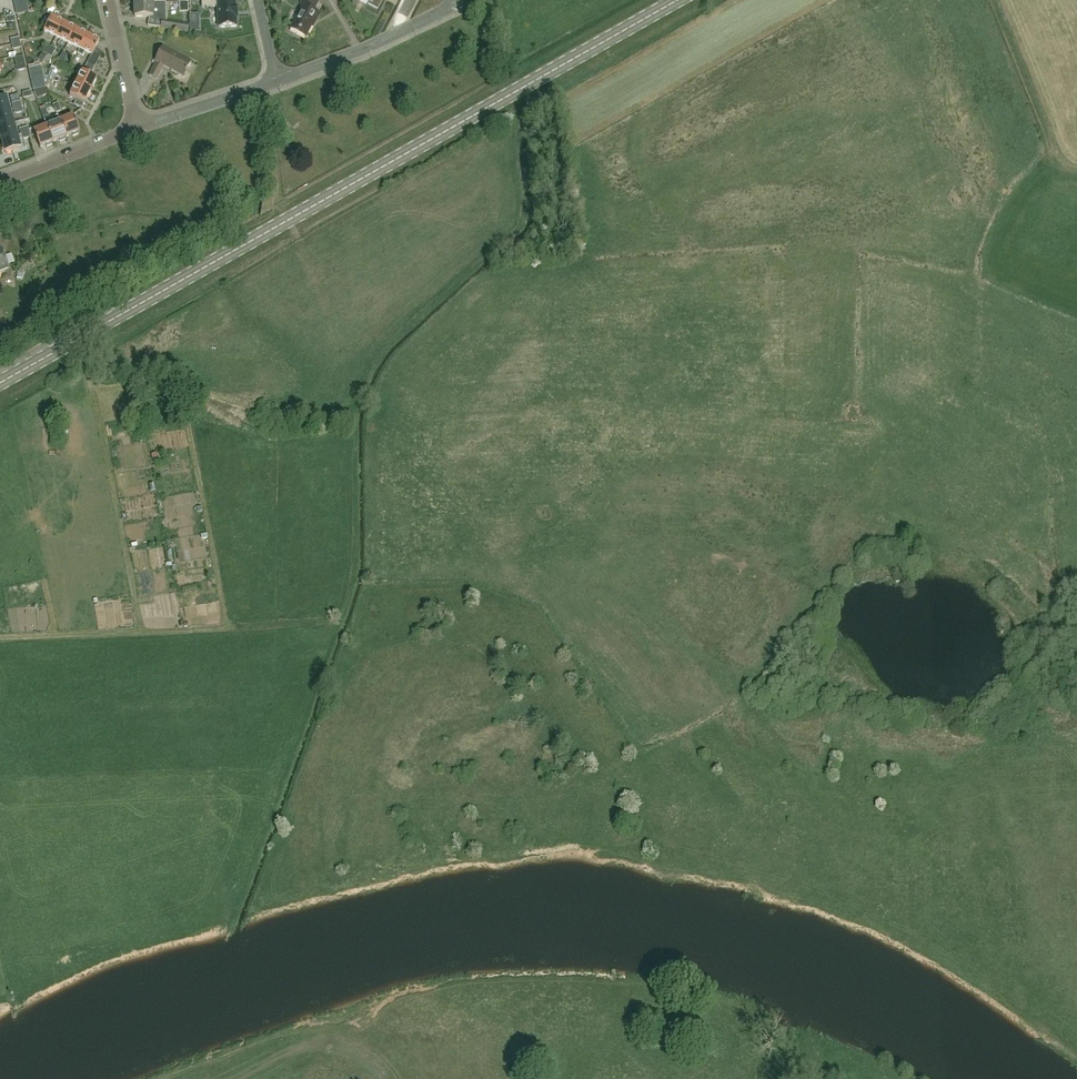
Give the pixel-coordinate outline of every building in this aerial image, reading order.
[(28,6),(27,0),(18,0),(14,1),(15,8),(28,6)] [(202,8),(218,7),(219,28),(236,27),(236,19),(237,19),(237,8),(235,8),(235,0),(201,0),(202,8)] [(314,11),(320,0),(304,0),(301,5),(303,7),(290,30),(306,38),(311,27),(313,27),(320,14),(314,11)] [(166,10),(166,3),(153,4),(134,4),(134,17),(162,17),(162,10),(166,10)] [(28,6),(15,8),(17,16),(30,13),(28,6)] [(43,32),(56,39),(63,23),(51,17),(43,32)] [(190,26),(162,22),(162,21),(161,29),(188,33),(190,26)] [(75,29),(63,23),(56,39),(68,44),(75,29)] [(87,35),(75,29),(68,44),(79,50),(80,50),(87,35)] [(87,63),(85,68),(92,72),(102,52),(95,49),(99,41),(87,35),(80,50),(79,50),(77,54),(83,56),(85,53),(91,56),(88,64),(87,63)] [(43,53),(48,55),(52,47),(47,45),(43,53)] [(48,55),(52,58),(56,50),(52,47),(48,55)] [(149,76),(156,80),(164,67),(183,78),(191,62),(163,47),(155,63),(156,64),(149,76)] [(59,61),(64,64),(68,56),(63,53),(59,61)] [(23,56),(23,57),(15,58),(18,72),(26,70),(23,56)] [(30,76),(43,74),(42,66),(29,69),(30,76)] [(92,72),(85,68),(81,66),(78,71),(81,73),(75,85),(90,92),(96,80),(90,76),(92,72)] [(57,75),(59,70),(52,67),(49,71),(57,75)] [(45,81),(43,74),(30,76),(32,84),(45,81)] [(34,91),(46,88),(45,81),(32,84),(34,91)] [(81,109),(90,92),(75,85),(69,97),(77,101),(74,105),(81,109)] [(10,111),(6,97),(0,99),(0,114),(10,111)] [(62,111),(58,103),(53,105),(56,113),(62,111)] [(41,110),(40,110),(45,121),(47,126),(53,143),(53,142),(59,140),(59,142),(65,140),(64,138),(66,137),(66,138),(60,121),(58,116),(52,118),(50,115),(48,116),(46,108),(44,109),(41,110)] [(0,114),(0,127),(14,123),(10,111),(0,114)] [(66,137),(72,135),(73,137),(78,134),(77,132),(79,132),(79,133),(79,132),(73,115),(72,115),(72,116),(60,121),(66,138),(66,137)] [(18,136),(14,123),(0,127),(0,134),(2,141),(18,136)] [(53,142),(53,143),(47,126),(34,131),(33,131),(40,148),(40,147),(46,145),(46,147),(52,145),(51,143),(53,142)] [(22,149),(18,136),(2,141),(6,154),(22,149)]
